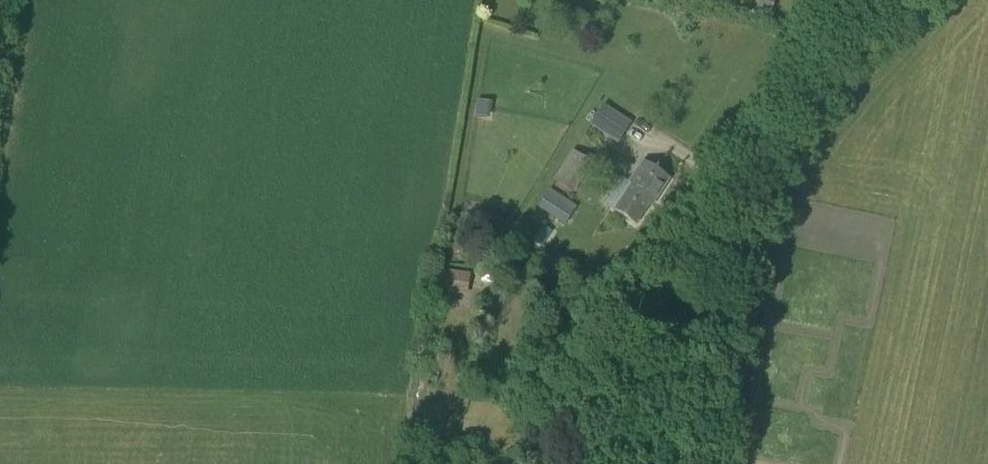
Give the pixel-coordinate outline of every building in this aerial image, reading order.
[(776,0),(760,0),(757,10),(771,14),(776,0)] [(492,103),(477,101),(475,116),(490,119),(492,103)] [(618,145),(632,124),(605,105),(591,126),(618,145)] [(574,194),(593,164),(573,151),(553,181),(574,194)] [(653,207),(671,179),(643,161),(629,182),(632,184),(615,209),(637,223),(650,205),(653,207)] [(566,226),(578,207),(550,189),(538,209),(566,226)] [(467,297),(471,275),(439,270),(436,292),(467,297)]
